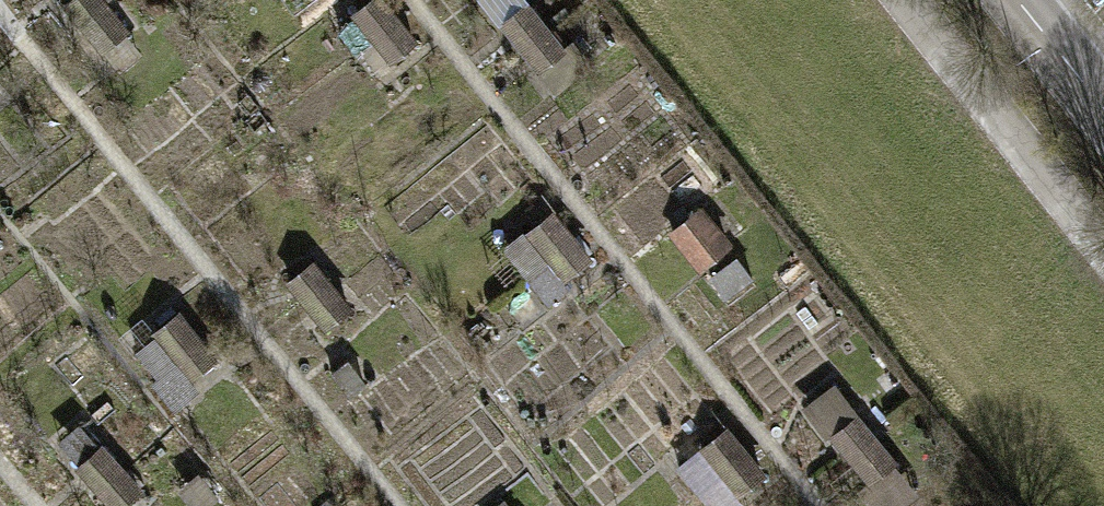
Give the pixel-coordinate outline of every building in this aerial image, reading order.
[(348,5),(379,62),(421,40),(399,0),(358,0),(348,5)] [(539,65),(569,43),(538,0),(492,0),(539,65)] [(506,237),(551,296),(602,257),(558,198),(506,237)] [(173,314),(139,341),(181,393),(216,366),(173,314)] [(869,480),(905,451),(839,371),(804,400),(869,480)] [(66,448),(120,505),(122,505),(149,481),(93,422),(66,448)] [(731,505),(763,474),(718,428),(686,459),(731,505)] [(872,479),(885,505),(900,505),(924,495),(909,462),(872,479)]
